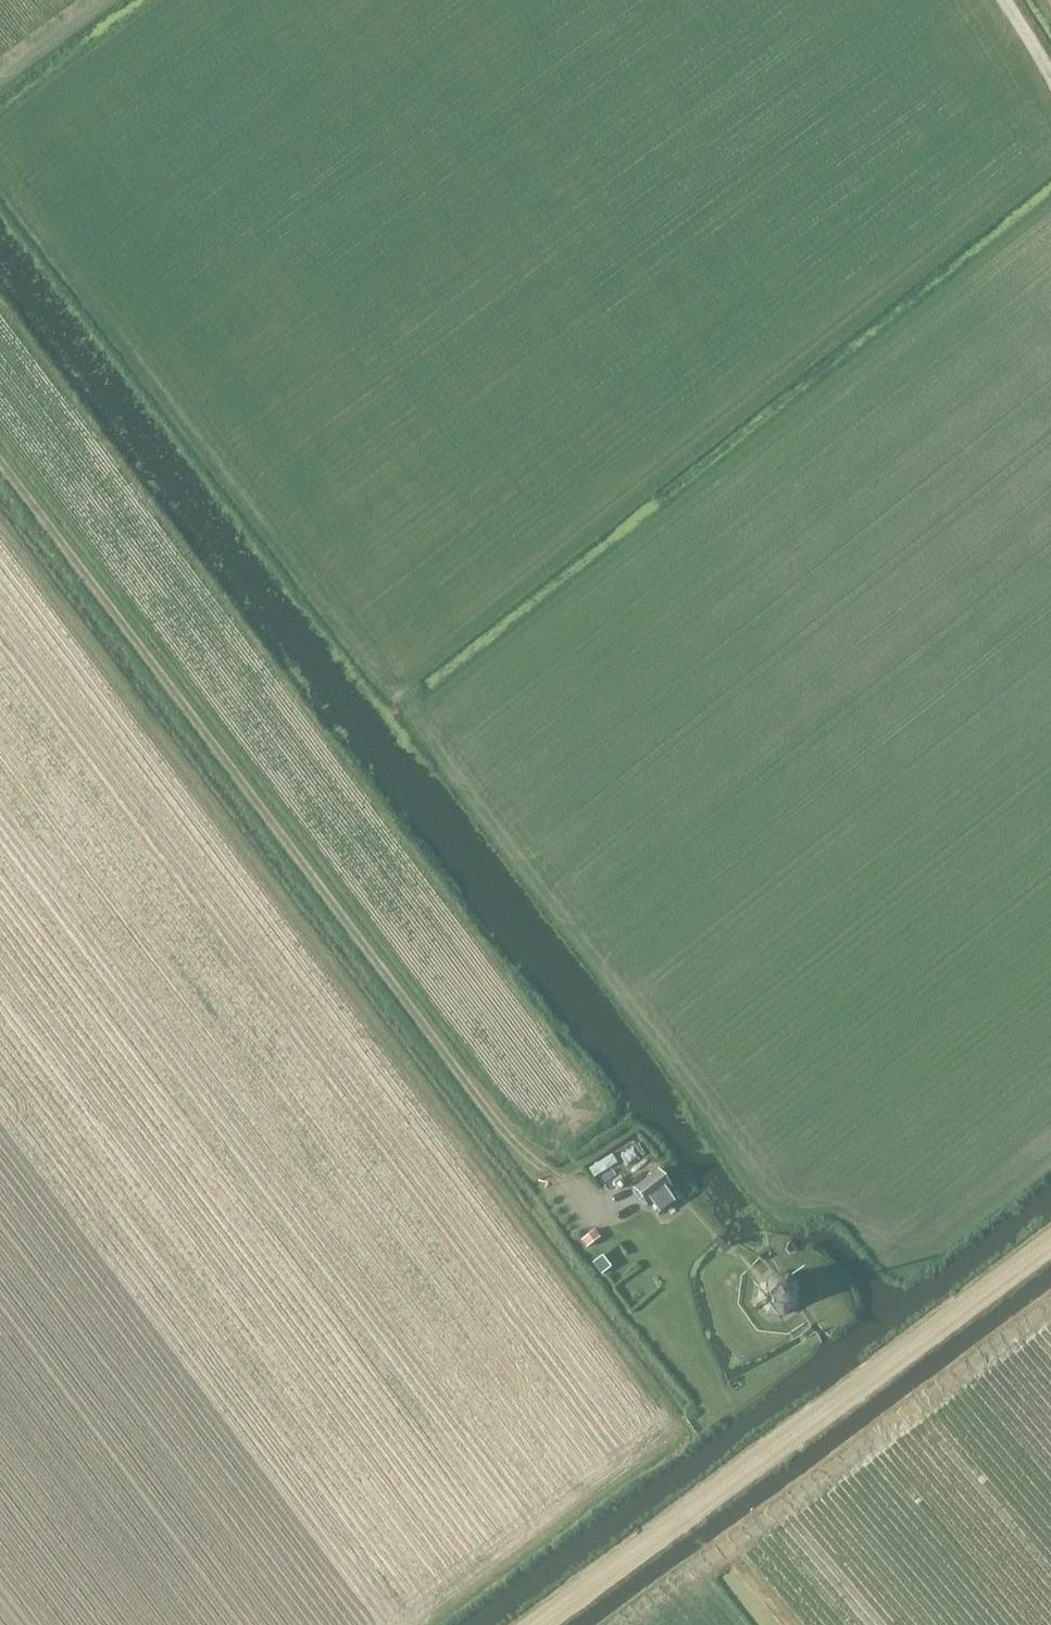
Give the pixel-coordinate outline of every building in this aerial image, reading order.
[(601,1169),(624,1157),(619,1148),(596,1160),(601,1169)] [(644,1207),(648,1203),(656,1213),(672,1201),(664,1191),(669,1187),(656,1170),(630,1189),(644,1207)] [(597,1237),(592,1231),(579,1240),(584,1247),(597,1237)] [(607,1268),(599,1257),(598,1257),(590,1263),(599,1274),(607,1268)] [(784,1276),(772,1276),(772,1274),(769,1274),(769,1276),(763,1280),(759,1283),(758,1283),(757,1286),(758,1286),(756,1298),(755,1299),(755,1302),(757,1302),(764,1311),(763,1312),(767,1314),(767,1313),(779,1314),(779,1316),(782,1315),(782,1314),(792,1307),(793,1307),(794,1304),(793,1304),(796,1292),(797,1292),(796,1288),(787,1278),(788,1277),(784,1276)]
